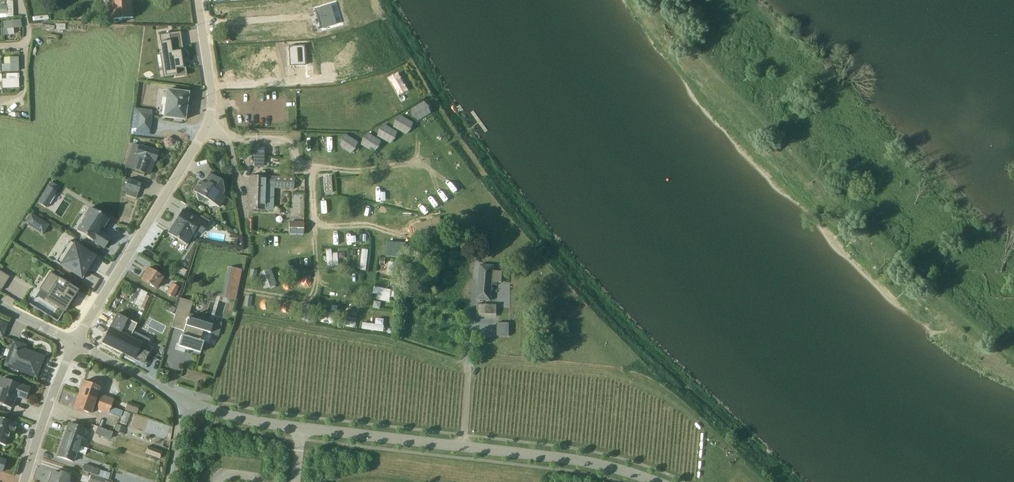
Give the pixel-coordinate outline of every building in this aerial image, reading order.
[(109,21),(131,20),(130,0),(108,0),(109,21)] [(5,19),(5,16),(6,16),(6,18),(12,18),(12,2),(6,3),(6,7),(0,7),(0,19),(5,19)] [(20,21),(1,23),(2,31),(21,29),(20,21)] [(174,79),(173,73),(182,72),(179,55),(171,57),(168,37),(158,38),(165,80),(174,79)] [(338,63),(347,59),(343,49),(334,52),(338,63)] [(8,66),(1,66),(1,73),(18,73),(17,58),(8,58),(8,66)] [(0,76),(1,82),(1,90),(18,89),(17,81),(19,80),(18,75),(0,76)] [(161,118),(183,121),(185,110),(184,110),(184,105),(186,105),(187,94),(165,91),(161,118)] [(148,132),(150,116),(132,114),(130,130),(129,135),(147,137),(148,132)] [(395,129),(381,135),(387,148),(400,142),(395,129)] [(132,145),(125,168),(142,174),(143,174),(148,176),(152,162),(153,162),(156,153),(132,145)] [(252,169),(262,169),(263,148),(252,148),(252,169)] [(344,165),(334,165),(335,177),(345,175),(344,165)] [(194,190),(197,203),(206,202),(218,208),(224,198),(221,196),(223,193),(220,182),(208,175),(202,185),(199,183),(194,190)] [(329,176),(322,176),(323,194),(331,194),(329,176)] [(248,177),(247,211),(272,212),(273,190),(292,191),(293,178),(248,177)] [(348,191),(363,191),(362,178),(347,178),(348,191)] [(124,196),(135,200),(140,185),(125,180),(121,191),(125,193),(124,196)] [(37,204),(46,209),(48,206),(49,206),(54,198),(53,197),(56,193),(47,188),(37,204)] [(334,204),(333,204),(333,210),(334,210),(335,222),(342,221),(341,202),(333,202),(334,204)] [(103,250),(110,239),(98,232),(100,229),(102,230),(107,221),(88,209),(82,218),(83,219),(75,232),(103,250)] [(181,211),(166,235),(185,246),(194,232),(200,236),(206,226),(208,223),(199,217),(197,220),(181,211)] [(48,226),(30,214),(23,225),(41,237),(48,226)] [(287,223),(287,235),(301,236),(302,223),(287,223)] [(367,227),(354,229),(356,239),(367,238),(367,233),(368,233),(367,227)] [(340,231),(333,232),(334,246),(341,246),(341,244),(346,244),(345,232),(340,232),(340,231)] [(68,242),(55,263),(81,280),(87,271),(85,270),(87,266),(88,266),(91,269),(96,260),(68,242)] [(293,249),(292,258),(304,258),(305,249),(293,249)] [(367,270),(368,249),(362,249),(362,257),(358,257),(357,270),(367,270)] [(331,251),(326,252),(328,268),(339,267),(337,254),(332,255),(331,251)] [(387,260),(385,276),(398,277),(400,260),(394,259),(394,260),(387,260)] [(281,273),(282,262),(266,261),(265,272),(281,273)] [(479,265),(476,301),(490,302),(492,286),(496,287),(497,283),(502,284),(503,273),(493,272),(494,266),(479,265)] [(179,268),(176,274),(182,277),(186,272),(179,268)] [(243,271),(229,268),(223,299),(237,302),(243,271)] [(146,269),(139,280),(155,290),(162,279),(146,269)] [(74,290),(49,274),(38,291),(46,296),(44,300),(64,313),(77,291),(74,289),(74,290)] [(257,274),(256,281),(279,284),(280,276),(257,274)] [(171,285),(165,295),(172,299),(178,289),(171,285)] [(376,288),(375,295),(377,296),(376,301),(389,303),(390,298),(391,298),(396,299),(397,293),(376,288)] [(146,295),(135,289),(128,304),(138,308),(137,310),(141,311),(142,310),(148,298),(146,297),(146,295)] [(191,303),(179,299),(170,329),(181,332),(176,347),(199,354),(202,344),(198,342),(201,333),(217,338),(221,325),(187,315),(191,303)] [(476,305),(475,318),(496,319),(496,306),(476,305)] [(282,310),(281,317),(296,320),(297,313),(282,310)] [(304,310),(303,321),(314,322),(315,312),(304,310)] [(325,313),(323,324),(335,326),(337,315),(325,313)] [(135,325),(116,315),(103,340),(111,344),(109,349),(121,355),(132,332),(135,325)] [(511,318),(499,316),(498,328),(509,330),(511,318)] [(344,317),(343,327),(355,329),(357,319),(344,317)] [(368,321),(367,331),(377,332),(379,323),(368,321)] [(144,351),(149,341),(132,332),(121,355),(141,365),(147,354),(138,350),(139,348),(144,351)] [(24,347),(12,343),(3,367),(35,378),(42,358),(28,353),(28,355),(22,353),(24,347)] [(10,410),(14,400),(17,399),(24,402),(29,389),(21,385),(20,386),(0,379),(0,406),(10,410)] [(98,388),(82,383),(77,396),(93,402),(98,388)] [(118,418),(121,412),(110,408),(97,403),(77,396),(73,409),(90,415),(92,409),(118,418)] [(100,396),(97,403),(110,408),(112,401),(100,396)] [(126,403),(124,411),(135,415),(138,407),(126,403)] [(129,415),(123,413),(119,424),(125,426),(129,415)] [(4,447),(9,433),(12,434),(15,426),(0,420),(0,445),(4,447)] [(67,424),(60,442),(79,447),(84,430),(67,424)] [(123,428),(116,425),(113,431),(121,434),(123,428)] [(112,434),(96,428),(94,435),(109,440),(112,434)] [(60,442),(55,457),(72,464),(76,453),(84,456),(86,450),(60,442)] [(87,449),(85,457),(107,463),(109,456),(87,449)] [(109,474),(82,465),(80,472),(107,480),(109,474)] [(46,481),(72,481),(73,478),(58,473),(57,474),(50,472),(46,481)]
